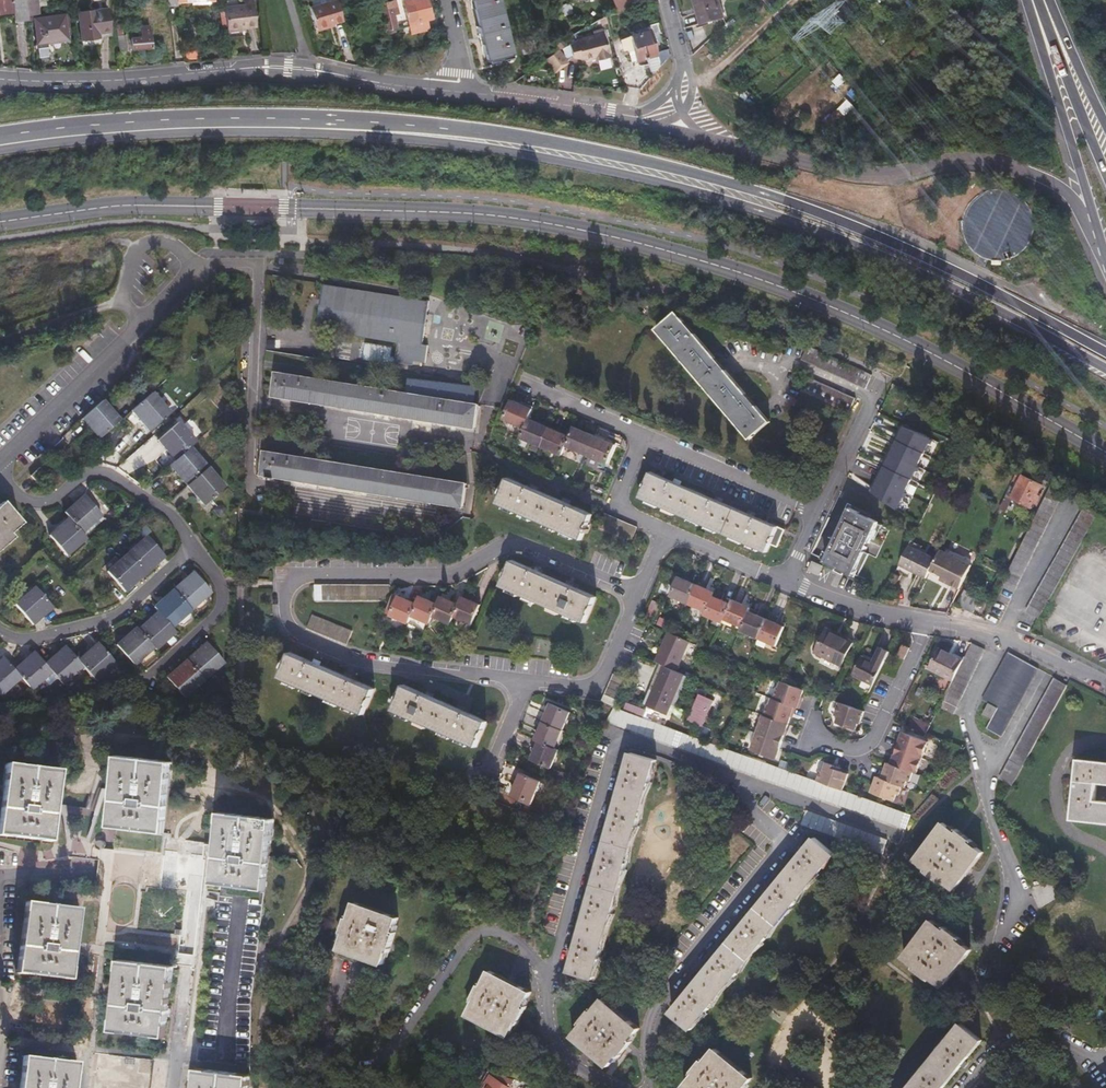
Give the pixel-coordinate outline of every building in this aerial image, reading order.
[(14,16),(13,2),(4,2),(4,0),(0,0),(0,17),(14,16)] [(31,21),(31,16),(29,0),(4,0),(4,2),(13,2),(14,16),(19,16),(21,23),(31,21)] [(31,16),(41,15),(39,0),(29,0),(31,16)] [(347,21),(345,15),(340,0),(338,0),(313,7),(320,29),(336,25),(347,21)] [(406,2),(411,25),(427,21),(432,19),(428,0),(412,0),(406,2)] [(488,62),(511,56),(498,0),(473,0),(488,62)] [(616,13),(633,6),(631,0),(613,0),(616,13)] [(702,23),(725,16),(722,5),(719,6),(717,0),(696,0),(702,23)] [(382,6),(389,32),(404,28),(397,1),(382,6)] [(227,9),(231,31),(259,27),(255,5),(227,9)] [(109,10),(81,14),(86,42),(103,39),(102,35),(113,33),(109,10)] [(66,15),(38,20),(45,58),(54,56),(52,47),(75,43),(72,28),(69,29),(66,15)] [(605,18),(598,22),(600,28),(607,26),(605,18)] [(427,21),(411,25),(413,33),(429,29),(427,21)] [(130,34),(141,35),(141,26),(131,25),(130,34)] [(155,28),(147,28),(147,39),(136,40),(137,51),(156,49),(155,28)] [(651,30),(622,38),(624,49),(634,46),(638,59),(658,54),(651,30)] [(569,44),(571,58),(586,60),(595,57),(595,60),(609,56),(603,32),(577,40),(569,44)] [(121,37),(124,53),(131,52),(129,36),(121,37)] [(532,41),(522,44),(524,52),(535,50),(532,41)] [(569,63),(559,50),(557,52),(546,60),(556,73),(569,63)] [(847,82),(841,76),(835,81),(841,88),(847,82)] [(747,94),(748,93),(739,86),(734,93),(742,98),(745,101),(747,103),(750,100),(747,98),(749,96),(747,94)] [(837,111),(824,123),(830,129),(843,117),(837,111)] [(1010,259),(1019,254),(1026,247),(1031,238),(1034,228),(1033,218),(1030,209),(1024,200),(1016,194),(1006,190),(996,189),(986,191),(977,196),(969,203),(964,212),(962,222),(962,232),(966,242),(972,250),(980,256),(989,260),(1000,261),(1010,259)] [(413,370),(414,365),(426,367),(426,365),(427,365),(429,350),(423,348),(430,307),(325,290),(319,331),(398,345),(396,358),(391,357),(392,349),(365,345),(363,362),(389,367),(390,363),(395,363),(395,365),(396,365),(396,366),(413,370)] [(676,313),(656,330),(750,443),(770,426),(676,313)] [(795,358),(809,364),(816,351),(801,344),(795,358)] [(816,351),(809,364),(835,376),(842,363),(816,351)] [(842,363),(835,376),(860,387),(867,374),(842,363)] [(476,431),(480,405),(471,404),(474,390),(406,380),(404,393),(277,373),(272,399),(476,431)] [(860,387),(863,389),(870,375),(867,374),(860,387)] [(829,389),(803,377),(797,391),(846,413),(852,399),(829,389)] [(166,414),(146,393),(127,413),(146,433),(166,414)] [(533,411),(512,401),(504,420),(524,429),(521,438),(561,456),(565,447),(606,465),(615,447),(573,429),(569,437),(529,419),(533,411)] [(120,423),(103,403),(83,420),(101,439),(120,423)] [(174,459),(188,446),(194,441),(177,421),(156,439),(174,459)] [(874,490),(872,494),(897,512),(918,468),(932,441),(901,428),(897,437),(900,438),(895,447),(893,445),(884,463),(887,464),(883,473),(880,472),(872,489),(874,490)] [(918,468),(897,512),(899,513),(934,442),(932,441),(918,468)] [(206,467),(188,446),(174,459),(168,464),(186,485),(206,467)] [(463,511),(467,486),(264,452),(260,478),(463,511)] [(223,487),(206,467),(186,485),(203,504),(223,487)] [(41,470),(31,478),(40,488),(50,480),(41,470)] [(783,533),(650,473),(639,498),(764,554),(768,546),(775,549),(783,533)] [(591,516),(508,478),(496,503),(580,540),(591,516)] [(1043,488),(1023,479),(1013,500),(1032,510),(1035,505),(1038,506),(1042,497),(1039,496),(1043,488)] [(1048,494),(1000,589),(1013,595),(1061,500),(1048,494)] [(66,514),(70,519),(83,534),(103,516),(85,497),(66,514)] [(851,510),(826,560),(836,565),(860,515),(851,510)] [(0,512),(0,532),(10,523),(0,512)] [(1028,613),(1042,620),(1099,522),(1084,514),(1028,613)] [(637,529),(604,515),(597,529),(630,544),(637,529)] [(860,515),(836,565),(851,573),(859,577),(870,555),(864,552),(865,549),(867,550),(880,524),(860,515)] [(83,534),(70,519),(50,536),(67,556),(87,538),(83,534)] [(147,538),(127,556),(144,575),(163,558),(147,538)] [(909,547),(920,553),(922,547),(912,542),(909,547)] [(926,580),(936,561),(920,553),(909,547),(900,567),(926,580)] [(974,562),(943,547),(933,567),(956,578),(954,582),(963,586),(974,562)] [(144,575),(127,556),(107,573),(124,592),(144,575)] [(587,623),(598,598),(513,561),(502,585),(587,623)] [(819,575),(821,576),(825,568),(813,562),(812,565),(822,570),(819,575)] [(809,570),(819,575),(822,570),(812,565),(809,570)] [(174,590),(190,609),(210,592),(194,572),(174,590)] [(777,647),(786,628),(751,613),(752,609),(734,601),(732,605),(715,597),(716,594),(681,578),(673,597),(707,613),(706,616),(724,623),(726,620),(743,628),(742,631),(777,647)] [(379,604),(380,587),(309,586),(310,602),(379,604)] [(983,596),(968,589),(960,604),(975,611),(983,596)] [(29,590),(9,607),(27,626),(46,609),(29,590)] [(157,612),(170,627),(190,609),(174,590),(153,607),(157,612)] [(472,624),(480,605),(463,597),(460,606),(441,598),(438,605),(420,598),(417,605),(398,597),(390,616),(409,623),(412,617),(430,624),(433,617),(451,625),(455,617),(472,624)] [(342,640),(349,626),(312,610),(305,624),(342,640)] [(137,629),(154,647),(155,648),(174,632),(170,627),(157,612),(137,629)] [(133,665),(154,647),(137,629),(136,628),(115,645),(133,665)] [(657,663),(663,665),(677,672),(690,643),(670,633),(657,663)] [(840,672),(850,650),(840,645),(839,646),(823,639),(813,660),(840,672)] [(206,643),(186,660),(203,680),(223,663),(206,643)] [(78,661),(83,667),(96,681),(115,664),(98,644),(78,661)] [(64,684),(83,667),(78,661),(65,647),(46,664),(53,672),(64,684)] [(908,651),(901,648),(895,659),(902,663),(908,651)] [(972,648),(943,703),(956,710),(985,654),(972,648)] [(953,682),(963,663),(938,650),(928,670),(953,682)] [(373,687),(289,651),(278,676),(362,713),(373,687)] [(871,689),(887,657),(879,652),(871,667),(860,661),(851,679),(871,689)] [(1042,670),(1010,652),(982,701),(988,705),(983,716),(992,721),(987,730),(1003,739),(1042,670)] [(33,689),(53,672),(46,664),(35,653),(15,670),(22,677),(33,689)] [(22,677),(15,670),(4,658),(0,662),(0,691),(3,694),(22,677)] [(203,680),(186,660),(166,677),(184,697),(203,680)] [(625,704),(622,710),(649,721),(652,711),(665,716),(676,687),(675,687),(680,673),(677,672),(663,665),(657,680),(656,679),(644,711),(625,704)] [(600,701),(612,707),(625,679),(612,673),(600,701)] [(1069,685),(1058,679),(1011,762),(1010,761),(999,779),(1013,787),(1069,685)] [(745,749),(771,758),(791,706),(794,707),(801,689),(781,682),(778,689),(775,688),(771,699),(769,698),(766,705),(762,704),(745,749)] [(488,721),(403,684),(392,710),(477,746),(488,721)] [(703,719),(706,712),(710,701),(702,697),(703,694),(698,692),(687,720),(700,726),(703,719)] [(862,713),(835,704),(829,721),(856,730),(862,713)] [(570,714),(551,705),(536,740),(540,742),(533,759),(551,767),(559,750),(555,748),(570,714)] [(726,769),(903,829),(908,831),(912,816),(722,750),(649,721),(622,710),(612,707),(607,721),(726,769)] [(915,718),(909,728),(927,734),(931,726),(915,718)] [(898,732),(894,747),(921,755),(925,741),(898,732)] [(894,747),(888,766),(915,774),(921,755),(894,747)] [(632,753),(570,973),(596,980),(658,761),(632,753)] [(159,834),(167,763),(113,757),(104,827),(159,834)] [(1070,821),(1105,824),(1105,803),(1094,802),(1096,786),(1105,787),(1105,763),(1076,760),(1070,821)] [(820,763),(815,780),(842,789),(848,772),(820,763)] [(55,771),(0,764),(0,768),(0,838),(47,843),(55,771)] [(884,764),(879,780),(905,790),(911,774),(888,766),(884,764)] [(541,781),(522,773),(512,796),(531,804),(541,781)] [(879,780),(873,779),(868,792),(893,802),(898,788),(879,780)] [(218,886),(263,892),(270,820),(216,813),(210,861),(207,885),(218,886)] [(808,814),(804,828),(885,857),(888,841),(808,814)] [(944,824),(916,861),(955,890),(983,854),(944,824)] [(815,839),(671,1013),(692,1030),(836,855),(815,839)] [(66,982),(75,910),(19,903),(10,976),(66,982)] [(401,918),(357,903),(341,950),(385,965),(401,918)] [(932,921),(904,959),(943,988),(971,952),(932,921)] [(169,968),(114,962),(105,1034),(160,1040),(169,968)] [(532,993),(490,971),(467,1015),(510,1037),(532,993)] [(604,999),(572,1036),(609,1067),(640,1030),(604,999)] [(910,1087),(945,1087),(984,1042),(963,1025),(910,1087)] [(684,1087),(685,1087),(744,1087),(753,1077),(716,1048),(684,1087)] [(17,1058),(13,1087),(70,1087),(72,1064),(17,1058)] [(195,1070),(192,1069),(190,1087),(246,1087),(247,1076),(195,1070)] [(514,1081),(487,1074),(478,1087),(510,1087),(514,1081)]
